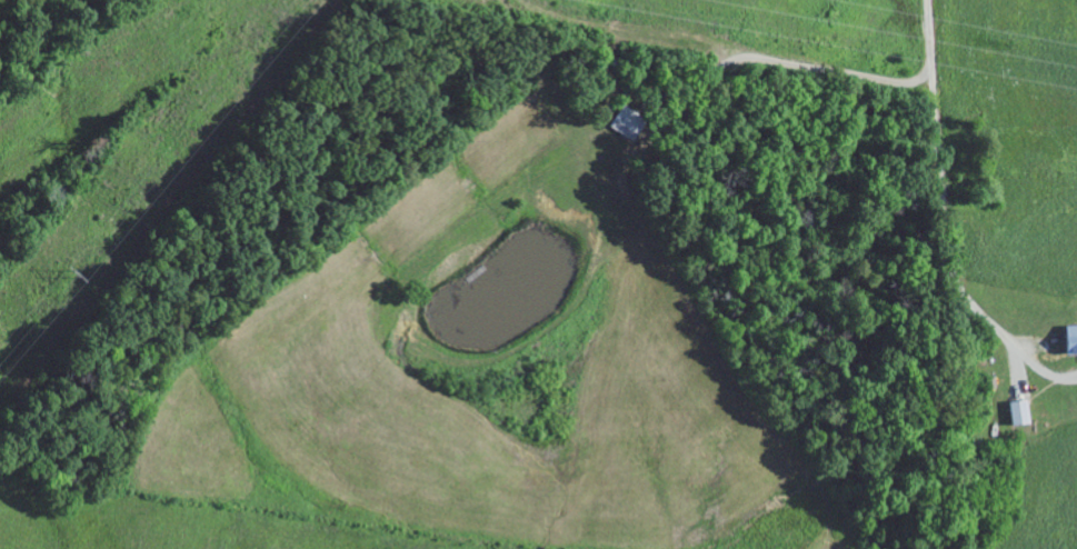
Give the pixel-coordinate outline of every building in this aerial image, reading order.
[(1018,426),(1035,422),(1031,400),(1014,403),(1018,426)]
